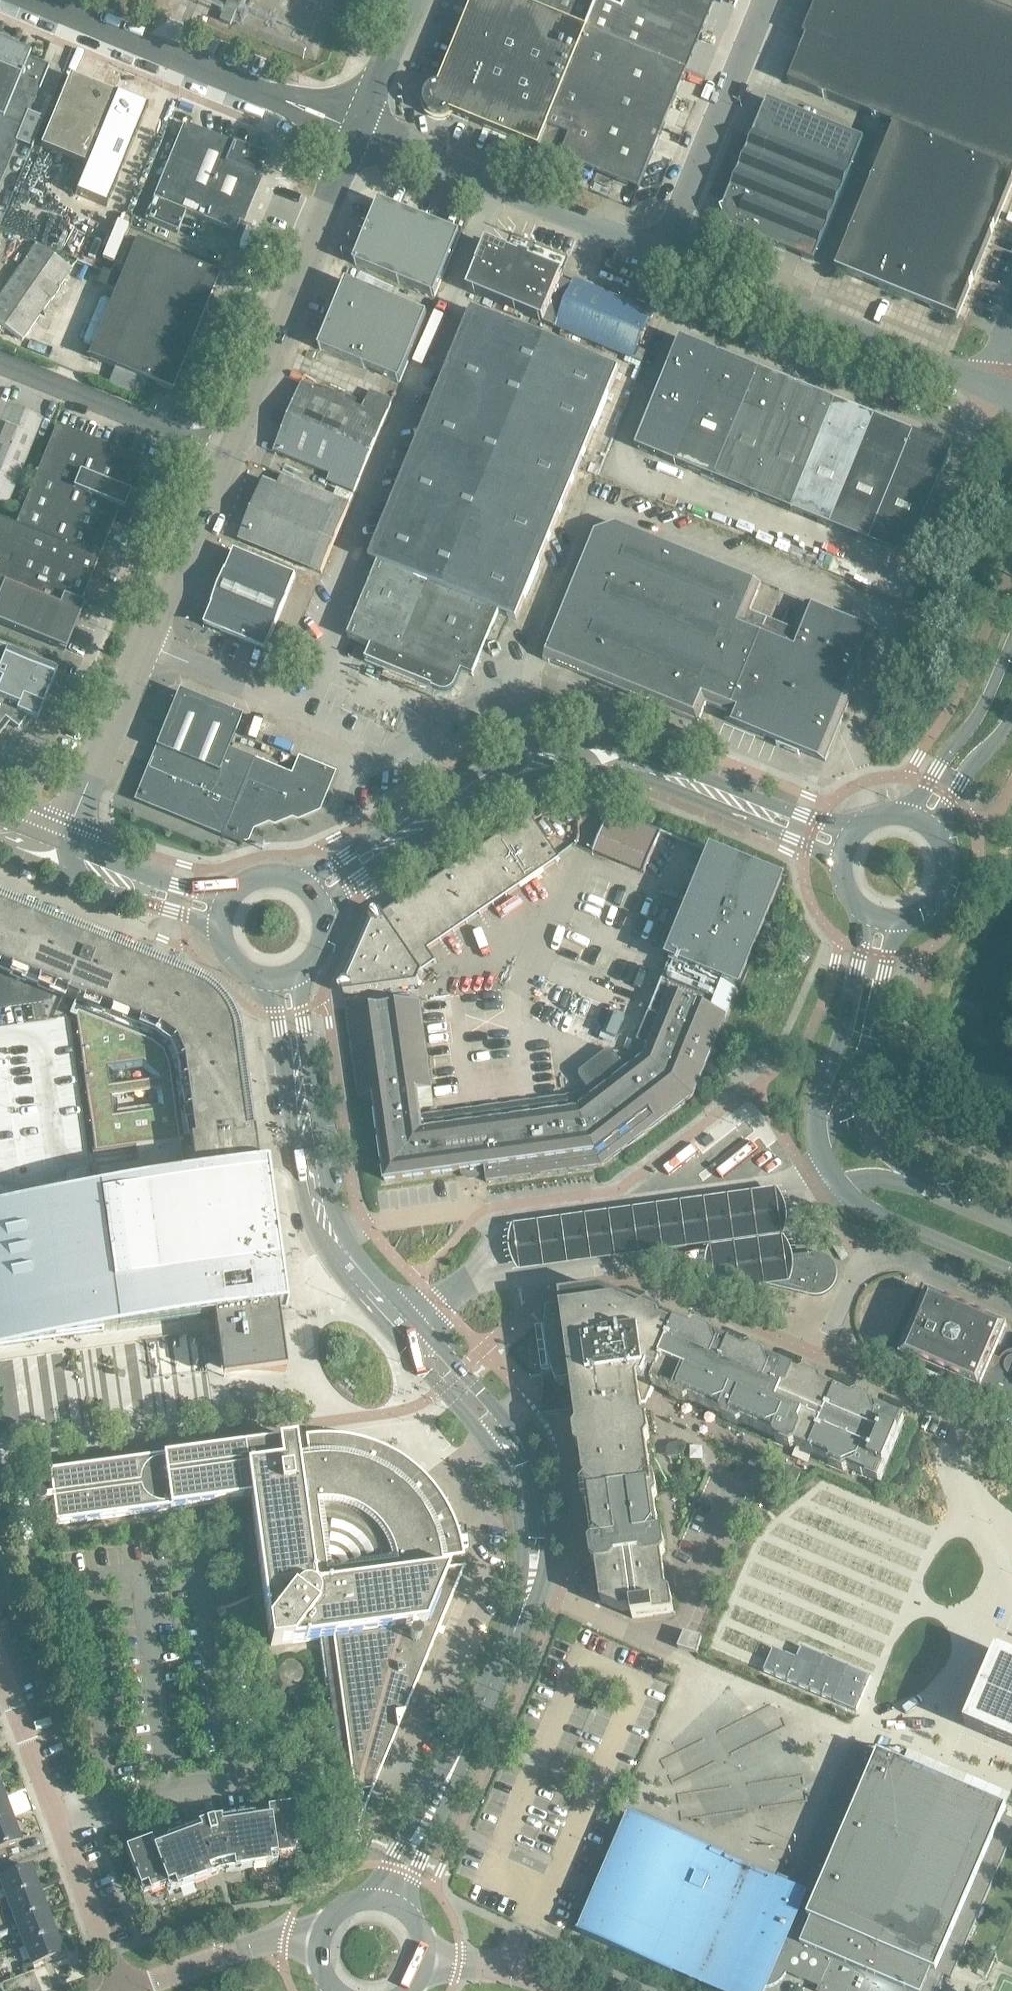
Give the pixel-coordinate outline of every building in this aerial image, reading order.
[(193,0),(155,0),(190,10),(193,0)] [(431,105),(539,149),(539,148),(548,126),(562,132),(570,135),(561,158),(638,190),(648,166),(648,165),(682,80),(683,80),(687,71),(686,71),(586,29),(520,2),(519,3),(513,0),(474,0),(431,105)] [(520,2),(586,29),(598,0),(623,11),(627,0),(520,0),(520,2)] [(586,29),(686,71),(715,0),(627,0),(623,11),(598,0),(586,29)] [(896,294),(957,319),(1011,185),(1011,15),(976,0),(818,0),(816,5),(818,10),(814,18),(809,21),(804,33),(806,34),(807,37),(806,38),(807,38),(800,54),(788,83),(895,126),(836,269),(896,294)] [(28,59),(30,53),(0,41),(0,183),(38,89),(39,90),(49,67),(28,59)] [(70,77),(21,195),(68,214),(76,195),(106,208),(148,107),(116,94),(115,95),(70,77)] [(863,140),(768,101),(718,222),(813,261),(863,140)] [(183,125),(145,219),(177,233),(185,213),(235,233),(257,178),(258,179),(267,157),(233,144),(233,145),(183,125)] [(562,132),(548,126),(539,148),(553,154),(562,132)] [(435,297),(461,234),(379,201),(353,264),(435,297)] [(88,357),(154,385),(171,392),(219,276),(136,242),(88,357)] [(467,291),(557,328),(576,280),(574,280),(572,285),(560,280),(563,275),(530,262),(531,260),(530,257),(523,254),(520,256),(519,257),(487,244),(467,291)] [(22,341),(71,270),(35,245),(0,296),(0,326),(22,341)] [(576,280),(557,328),(594,343),(614,296),(612,295),(593,288),(591,291),(585,289),(587,285),(576,280)] [(318,349),(345,360),(400,382),(428,315),(346,281),(318,349)] [(594,343),(632,359),(651,311),(647,309),(645,312),(633,307),(634,304),(614,296),(594,343)] [(365,663),(440,693),(441,694),(443,694),(446,694),(449,694),(451,692),(453,691),(454,690),(455,689),(456,687),(462,672),(473,677),(474,676),(471,675),(497,612),(516,620),(535,573),(618,371),(472,311),(370,560),(380,564),(350,637),(348,636),(348,638),(371,647),(365,663)] [(669,366),(635,447),(674,463),(719,355),(680,339),(669,367),(669,366)] [(719,355),(674,463),(713,479),(757,371),(719,355)] [(757,371),(713,479),(791,511),(836,402),(757,371)] [(276,452),(316,469),(334,476),(331,484),(354,493),(387,412),(365,403),(362,411),(303,386),(276,452)] [(836,402),(791,511),(830,527),(874,418),(836,402)] [(3,407),(0,415),(0,503),(6,506),(40,422),(3,407)] [(874,418),(830,527),(869,543),(913,434),(874,418)] [(36,475),(119,509),(123,511),(129,495),(125,493),(139,460),(56,426),(36,475)] [(913,434),(869,543),(908,559),(942,478),(941,478),(952,450),(913,434)] [(119,509),(36,475),(15,526),(0,520),(0,624),(65,650),(83,607),(79,606),(119,509)] [(240,541),(321,574),(350,504),(283,477),(279,488),(264,482),(252,511),(255,512),(248,531),(244,530),(240,541)] [(595,533),(543,659),(636,697),(658,642),(677,649),(712,564),(616,525),(595,533)] [(295,578),(235,553),(211,611),(214,612),(221,629),(220,632),(266,651),(295,578)] [(706,703),(728,712),(729,713),(764,628),(746,621),(761,584),(712,564),(677,649),(658,642),(636,697),(698,723),(706,703)] [(844,715),(877,632),(806,603),(791,639),(764,628),(729,713),(728,712),(725,721),(825,762),(844,715)] [(11,723),(17,728),(27,715),(37,719),(56,673),(0,649),(0,724),(5,718),(11,723)] [(151,763),(138,794),(224,829),(221,837),(222,837),(226,829),(247,838),(251,829),(269,821),(275,823),(293,816),(298,818),(314,811),(317,806),(321,808),(335,772),(298,757),(291,774),(271,766),(273,762),(256,755),(254,759),(228,749),(231,742),(237,744),(243,731),(237,729),(241,717),(178,691),(149,763),(151,763)] [(661,832),(609,810),(592,852),(644,873),(661,832)] [(344,995),(418,985),(423,973),(436,963),(428,951),(560,860),(530,817),(397,908),(396,907),(383,916),(381,912),(369,920),(371,922),(360,946),(357,946),(353,955),(355,957),(344,981),(342,982),(344,995)] [(484,1168),(486,1182),(602,1166),(693,1095),(781,882),(714,854),(637,1041),(636,1040),(632,1049),(620,1060),(613,1051),(607,1051),(579,1072),(579,1077),(585,1085),(572,1095),(442,1113),(442,1117),(436,1118),(435,1114),(421,1116),(418,1090),(432,1088),(420,1000),(346,1010),(358,1098),(373,1096),(384,1181),(464,1171),(464,1174),(468,1177),(472,1176),(476,1176),(479,1172),(478,1169),(484,1168)] [(1,970),(56,993),(81,1003),(75,1017),(75,1018),(94,1153),(94,1154),(134,1149),(135,1156),(136,1161),(95,1167),(97,1175),(99,1191),(0,1204),(0,1346),(213,1317),(222,1380),(285,1372),(277,1308),(286,1307),(268,1169),(267,1168),(258,1169),(256,1157),(254,1144),(252,1123),(248,1094),(243,1064),(240,1040),(240,1036),(239,1032),(238,1028),(230,1011),(219,996),(207,987),(194,980),(185,976),(151,962),(123,951),(106,944),(104,947),(94,943),(79,937),(77,936),(78,933),(53,922),(25,911),(0,900),(0,970),(1,970)] [(548,1010),(541,1029),(573,1042),(579,1028),(563,1022),(565,1017),(548,1010)] [(776,1190),(512,1226),(511,1229),(510,1232),(509,1237),(509,1243),(509,1252),(511,1256),(513,1262),(516,1268),(519,1272),(783,1236),(784,1232),(786,1227),(787,1219),(786,1210),(784,1204),(781,1197),(777,1191),(776,1190)] [(783,1238),(709,1248),(708,1253),(706,1258),(705,1263),(706,1268),(706,1273),(707,1279),(710,1285),(712,1289),(715,1294),(789,1284),(790,1281),(793,1275),(793,1267),(793,1259),(792,1255),(790,1248),(786,1242),(783,1238)] [(818,1253),(813,1254),(766,1260),(764,1266),(732,1271),(730,1277),(802,1294),(811,1296),(813,1296),(816,1296),(818,1296),(822,1295),(825,1294),(827,1293),(830,1290),(831,1289),(833,1288),(834,1286),(835,1283),(836,1281),(837,1279),(837,1277),(837,1276),(837,1274),(837,1271),(836,1269),(835,1266),(835,1265),(834,1263),(832,1261),(831,1259),(830,1259),(828,1257),(826,1256),(825,1255),(822,1254),(818,1253)] [(848,1469),(878,1482),(906,1417),(891,1411),(889,1414),(875,1408),(873,1403),(858,1396),(852,1398),(822,1385),(820,1380),(805,1373),(799,1376),(769,1362),(767,1357),(752,1351),(747,1353),(716,1340),(714,1334),(699,1328),(694,1330),(611,1295),(603,1291),(603,1289),(559,1295),(560,1302),(561,1309),(547,1311),(545,1326),(535,1328),(542,1373),(544,1372),(551,1371),(557,1385),(562,1385),(569,1398),(573,1397),(575,1410),(575,1411),(577,1427),(574,1431),(576,1447),(580,1451),(585,1484),(582,1489),(584,1505),(588,1508),(593,1541),(589,1546),(592,1562),(596,1565),(601,1603),(622,1612),(631,1610),(632,1619),(674,1613),(671,1593),(666,1589),(662,1556),(665,1552),(663,1536),(659,1532),(654,1499),(658,1494),(655,1479),(651,1475),(646,1442),(650,1437),(648,1421),(643,1418),(641,1403),(646,1402),(653,1385),(668,1391),(670,1396),(685,1403),(690,1400),(720,1414),(723,1419),(737,1425),(743,1423),(773,1436),(775,1442),(790,1448),(796,1446),(826,1459),(828,1465),(843,1471),(848,1469)] [(920,1307),(899,1356),(979,1391),(981,1386),(1003,1395),(1001,1399),(1011,1404),(1011,1357),(1010,1356),(1007,1364),(993,1358),(1007,1326),(927,1292),(920,1307)] [(544,1372),(542,1373),(542,1381),(542,1388),(542,1396),(541,1403),(539,1414),(539,1415),(539,1416),(540,1416),(541,1415),(575,1411),(575,1410),(564,1411),(562,1400),(569,1398),(562,1385),(557,1385),(545,1386),(544,1372)] [(298,1460),(295,1440),(48,1474),(51,1496),(44,1497),(44,1496),(43,1496),(41,1495),(39,1495),(37,1495),(36,1496),(35,1496),(34,1497),(34,1498),(33,1500),(33,1501),(33,1502),(33,1503),(34,1504),(34,1505),(35,1505),(36,1506),(37,1507),(38,1507),(39,1507),(41,1507),(43,1506),(44,1505),(45,1504),(45,1503),(52,1502),(55,1525),(250,1499),(270,1646),(332,1638),(344,1723),(357,1826),(358,1826),(464,1567),(442,1570),(440,1558),(459,1556),(458,1551),(457,1546),(456,1542),(455,1537),(453,1533),(451,1525),(447,1517),(445,1513),(442,1506),(437,1499),(432,1492),(430,1489),(424,1483),(422,1480),(416,1475),(411,1470),(406,1468),(402,1467),(397,1467),(392,1468),(388,1471),(385,1474),(373,1468),(365,1465),(361,1463),(357,1462),(348,1460),(340,1459),(337,1458),(331,1458),(325,1458),(323,1458),(318,1458),(313,1458),(298,1460)] [(697,1654),(702,1638),(684,1632),(679,1648),(689,1652),(697,1654)] [(851,1708),(863,1664),(754,1634),(742,1679),(851,1708)] [(965,1726),(1011,1746),(1011,1658),(997,1652),(965,1726)] [(944,1976),(951,1979),(1011,1837),(1011,1820),(1003,1816),(1006,1807),(900,1762),(868,1748),(857,1744),(796,1887),(780,1880),(777,1888),(748,1875),(718,1862),(721,1854),(632,1815),(631,1817),(633,1817),(583,1933),(582,1932),(581,1934),(671,1972),(672,1970),(720,1990),(761,1990),(762,1988),(766,1988),(770,1987),(773,1986),(775,1985),(777,1984),(780,1982),(782,1979),(784,1976),(786,1973),(809,1983),(819,1987),(817,1990),(938,1990),(944,1976)] [(11,1818),(2,1796),(0,1797),(0,1822),(11,1818)] [(300,1846),(296,1821),(294,1805),(267,1809),(268,1819),(244,1822),(243,1817),(212,1821),(204,1823),(175,1834),(177,1840),(154,1849),(150,1839),(125,1849),(139,1887),(146,1885),(149,1892),(173,1883),(175,1890),(217,1874),(214,1867),(224,1864),(225,1872),(270,1865),(269,1858),(293,1854),(292,1847),(300,1846)] [(11,1818),(0,1822),(0,1848),(19,1841),(11,1818)] [(7,1901),(37,1889),(29,1867),(0,1878),(0,1882),(7,1901)] [(15,1922),(45,1911),(37,1889),(7,1901),(0,1903),(0,1906),(3,1913),(10,1910),(15,1922)] [(19,1932),(23,1943),(53,1932),(45,1911),(15,1922),(7,1925),(11,1934),(11,1935),(19,1932)] [(11,1934),(7,1925),(0,1928),(0,1938),(11,1934)] [(61,1954),(53,1932),(23,1943),(31,1965),(61,1954)]
